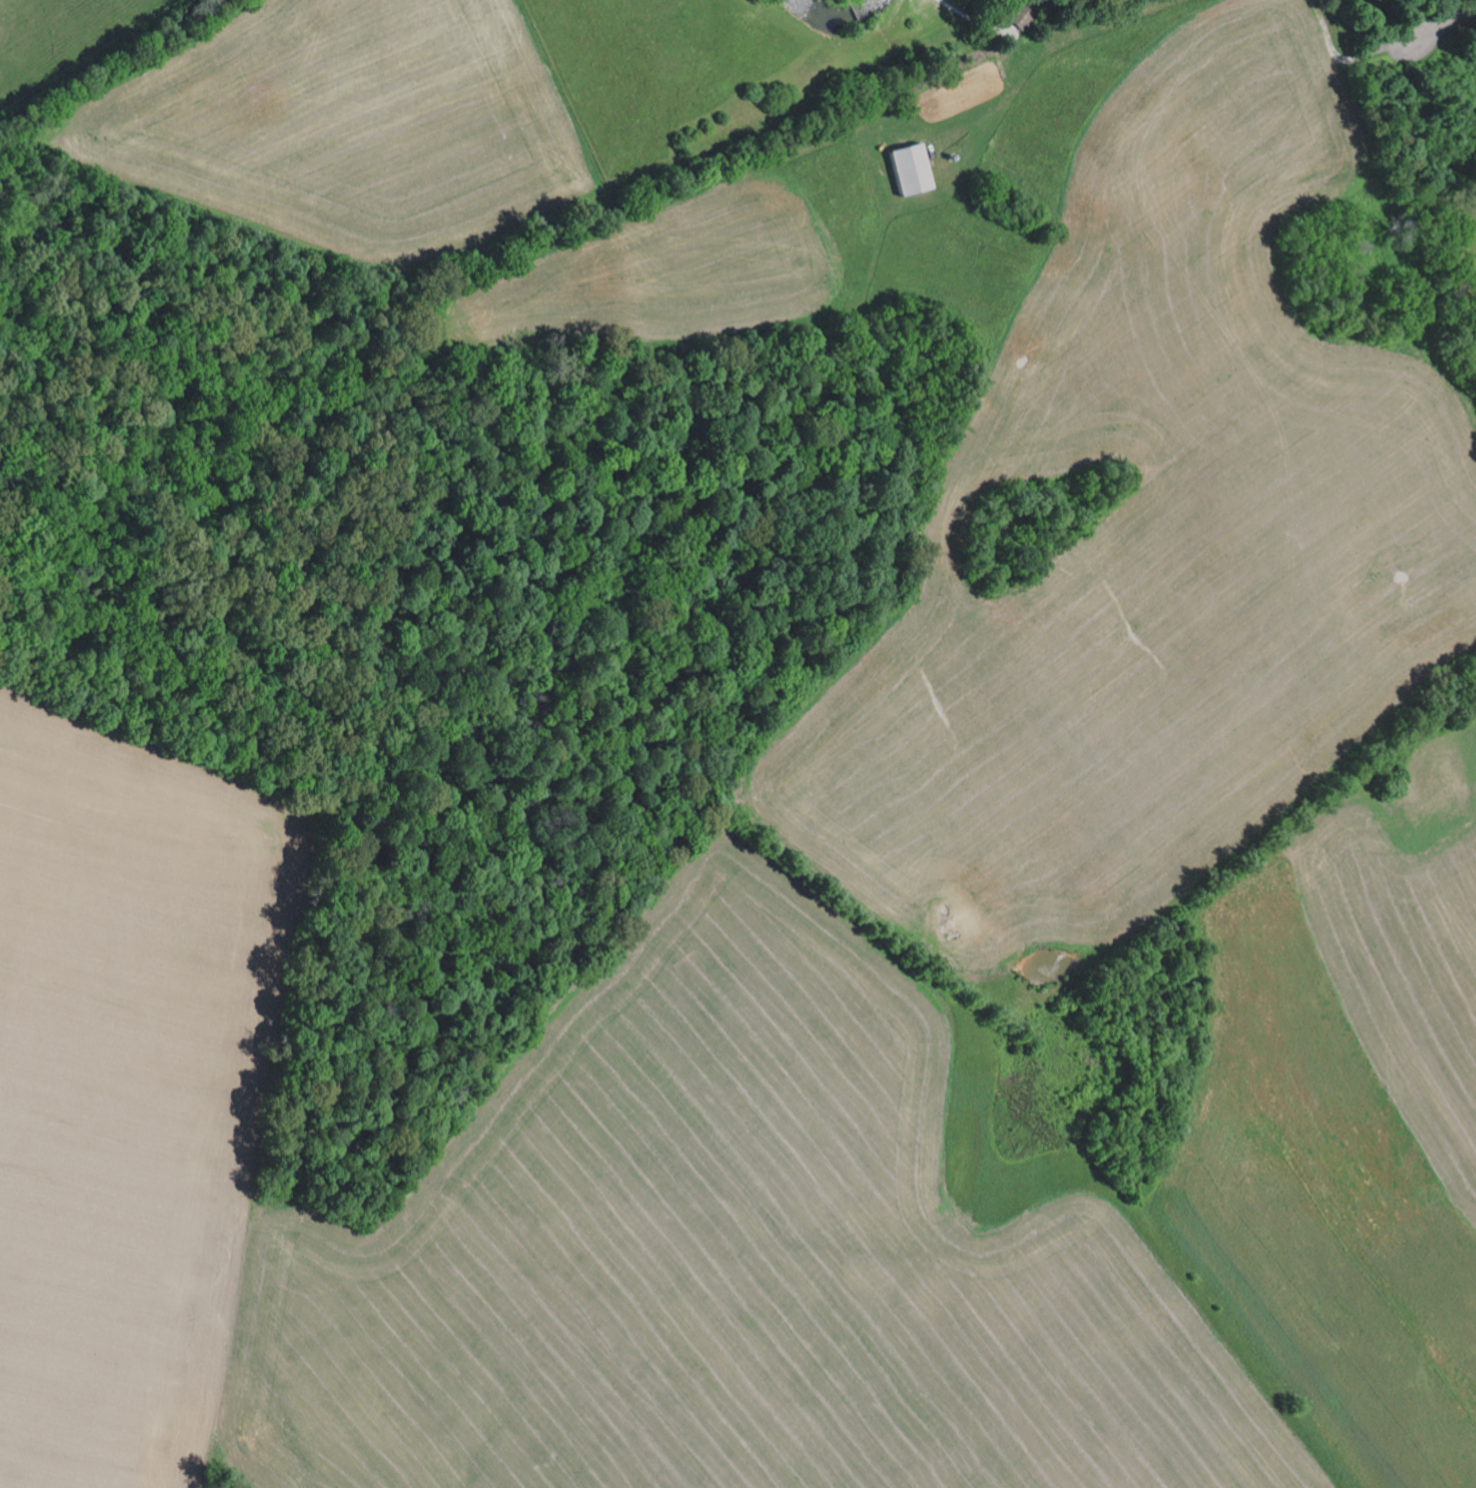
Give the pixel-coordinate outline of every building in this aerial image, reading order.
[(897,197),(930,190),(919,143),(886,151),(897,197)]
